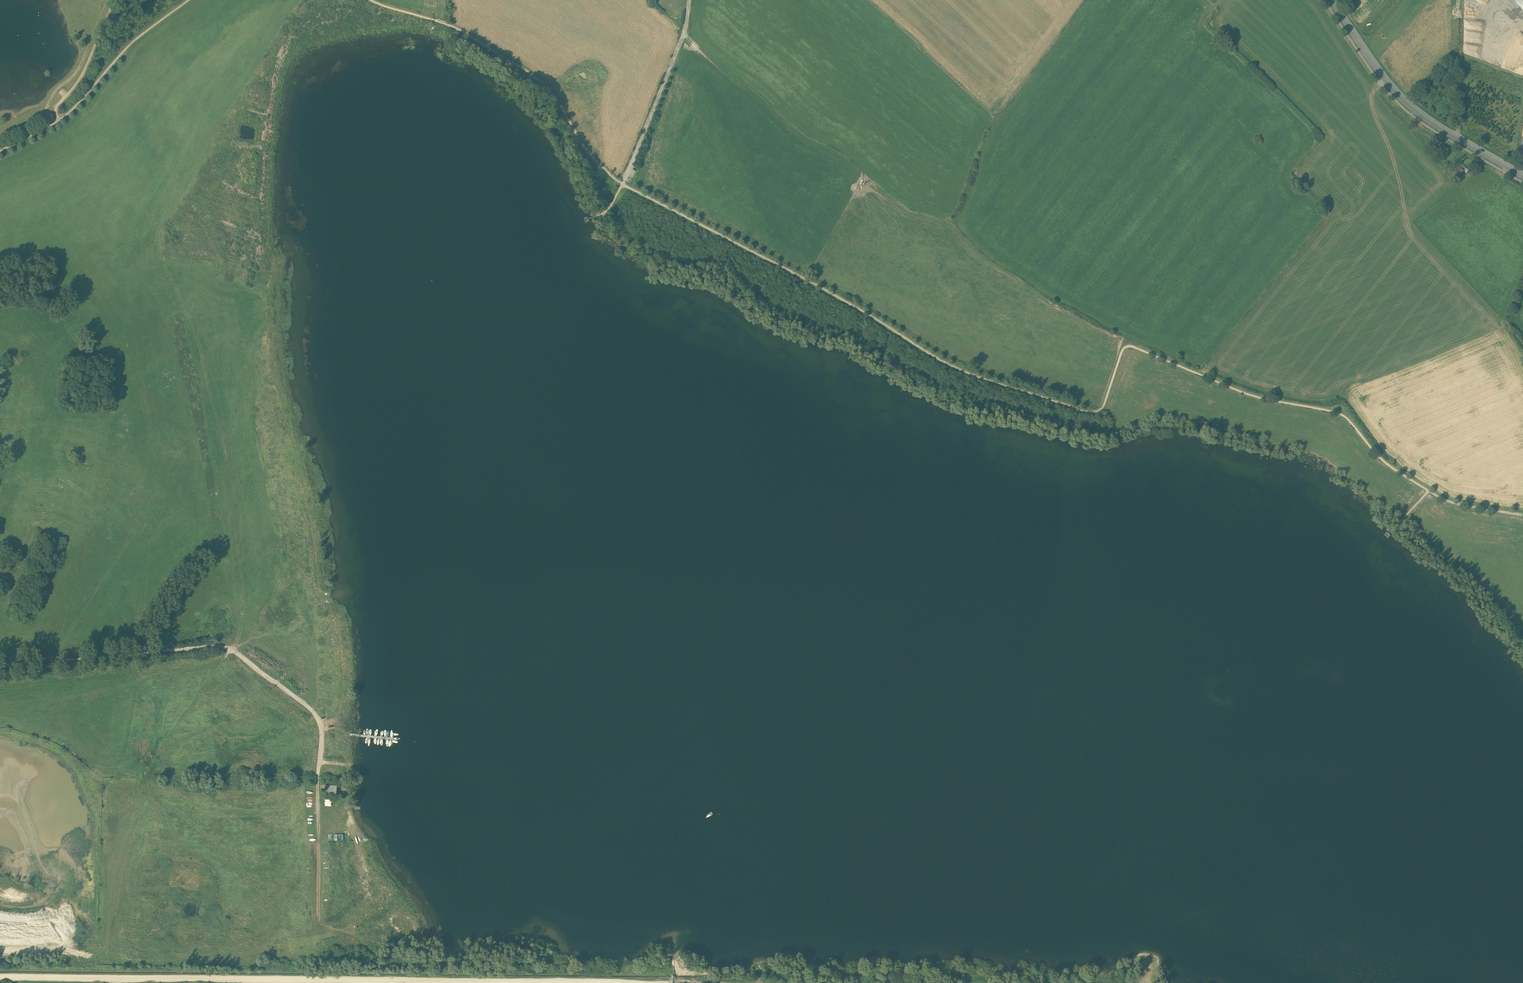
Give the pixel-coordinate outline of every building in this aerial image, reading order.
[(1463,170),(1459,166),(1458,165),(1450,171),(1455,177),(1463,170)] [(336,786),(326,785),(326,789),(328,789),(328,794),(336,794),(336,786)]
